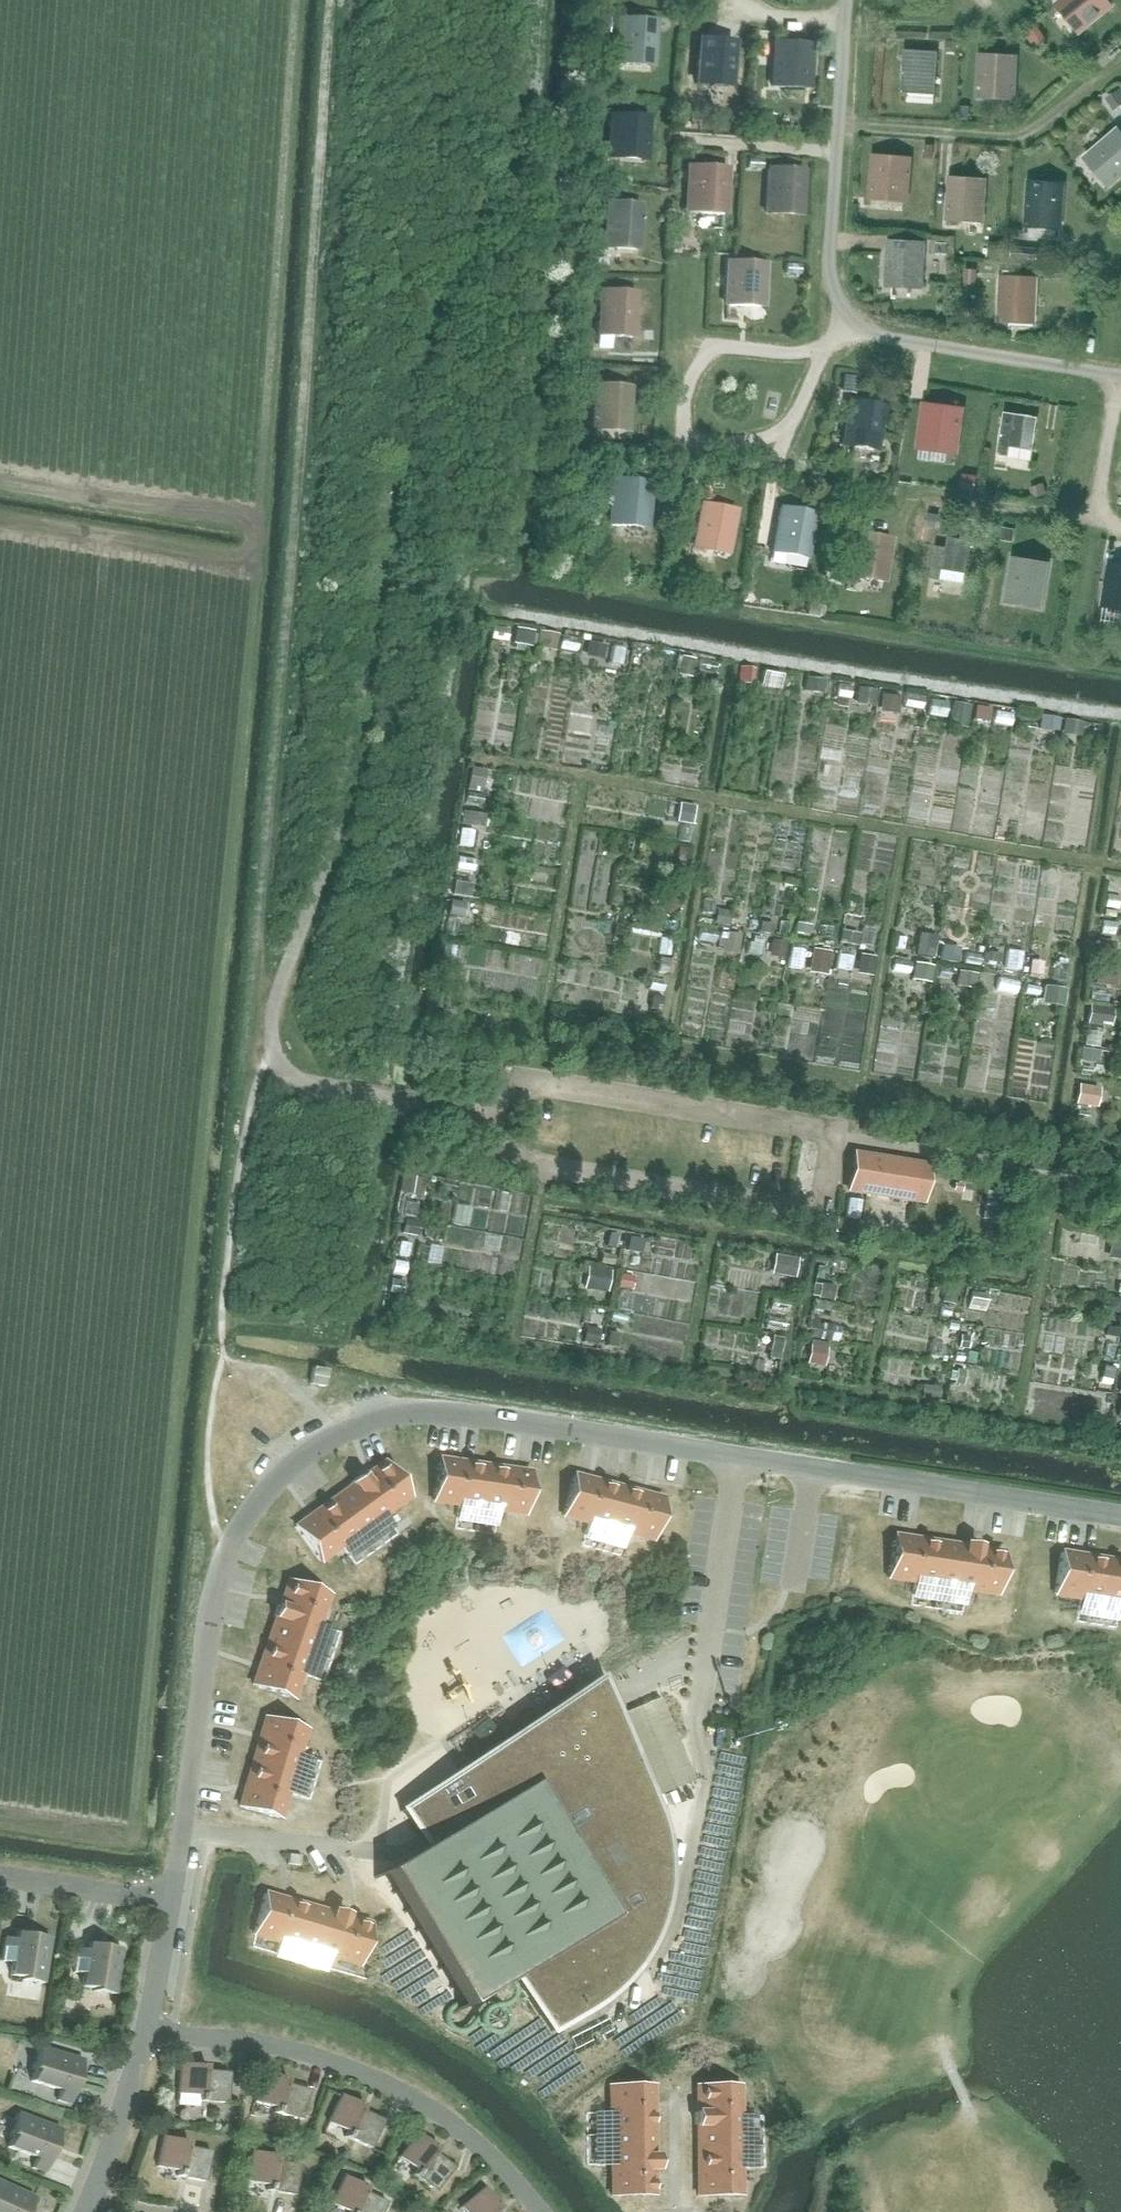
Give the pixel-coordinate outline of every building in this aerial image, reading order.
[(1055,6),(1063,15),(1071,8),(1085,26),(1110,5),(1106,0),(1063,0),(1055,6)] [(617,19),(614,62),(626,63),(649,65),(650,52),(650,47),(652,21),(617,19)] [(698,39),(694,83),(709,84),(709,85),(712,85),(712,84),(727,85),(731,41),(698,39)] [(806,76),(808,44),(785,43),(785,44),(775,43),(774,53),(773,53),(771,85),(782,86),(783,75),(806,76)] [(935,84),(937,52),(903,50),(900,93),(912,94),(912,83),(935,84)] [(1012,89),(1014,56),(992,55),(992,56),(981,56),(981,65),(980,65),(978,97),(989,98),(990,87),(1012,89)] [(687,124),(687,112),(677,111),(676,124),(687,124)] [(643,149),(645,116),(622,115),(622,116),(611,116),(611,125),(610,125),(608,158),(619,158),(620,147),(643,149)] [(1085,159),(1092,168),(1100,161),(1115,178),(1120,173),(1120,128),(1085,159)] [(905,191),(908,158),(886,157),(886,158),(875,157),(874,166),(873,166),(871,198),(882,199),(883,189),(905,191)] [(601,181),(602,169),(594,168),(593,181),(601,181)] [(720,212),(722,169),(700,168),(700,169),(689,168),(689,178),(688,178),(686,210),(720,212)] [(799,203),(801,170),(778,169),(778,170),(768,170),(767,179),(766,179),(765,212),(776,212),(776,202),(799,203)] [(982,222),(984,180),(961,178),(961,180),(951,179),(950,188),(949,188),(948,221),(982,222)] [(1060,228),(1063,185),(1028,183),(1026,226),(1060,228)] [(636,248),(638,205),(604,203),(602,246),(636,248)] [(676,250),(677,237),(669,237),(668,249),(676,250)] [(921,286),(923,243),(889,242),(887,285),(921,286)] [(949,243),(937,242),(937,253),(948,254),(949,243)] [(998,257),(1000,244),(986,242),(985,255),(998,257)] [(1011,258),(1037,260),(1038,248),(1012,246),(1011,258)] [(759,306),(761,263),(727,261),(725,304),(759,306)] [(797,273),(797,265),(785,265),(785,272),(797,273)] [(974,284),(975,270),(966,270),(965,283),(974,284)] [(1017,278),(1018,272),(1002,271),(1001,288),(1000,288),(999,321),(1033,323),(1035,280),(1017,278)] [(592,291),(593,277),(585,277),(584,290),(592,291)] [(631,325),(633,293),(610,292),(610,293),(600,292),(599,302),(598,302),(596,334),(608,335),(608,324),(631,325)] [(852,395),(853,387),(842,385),(840,393),(852,395)] [(625,419),(627,387),(605,386),(605,387),(594,386),(593,396),(592,396),(591,428),(602,429),(602,418),(625,419)] [(859,403),(858,404),(848,402),(846,412),(845,412),(840,444),(874,449),(881,407),(859,403)] [(919,438),(918,444),(920,444),(920,448),(954,452),(960,409),(926,404),(921,439),(919,438)] [(1015,414),(1015,416),(1004,414),(1003,423),(1002,423),(996,455),(1030,460),(1037,418),(1015,414)] [(583,449),(584,436),(575,435),(575,448),(583,449)] [(642,526),(645,499),(646,483),(612,480),(609,523),(642,526)] [(755,491),(756,483),(744,481),(743,489),(755,491)] [(1034,498),(1046,493),(1043,486),(1031,490),(1034,498)] [(711,506),(711,507),(700,505),(699,515),(698,514),(692,546),(725,552),(733,510),(711,506)] [(804,556),(812,514),(778,508),(770,550),(804,556)] [(1004,527),(1002,540),(1012,541),(1014,529),(1004,527)] [(866,535),(866,536),(855,534),(854,543),(852,543),(847,575),(880,581),(888,538),(866,535)] [(963,583),(970,541),(947,537),(946,548),(934,546),(929,578),(941,580),(941,579),(963,583)] [(1024,560),(1024,561),(1014,559),(1012,569),(1011,568),(1005,600),(1016,602),(1018,592),(1041,596),(1046,564),(1024,560)] [(1112,565),(1110,575),(1109,574),(1103,606),(1115,608),(1116,598),(1120,599),(1120,567),(1112,565)] [(851,1150),(843,1192),(923,1204),(929,1162),(851,1150)] [(1007,1187),(987,1183),(981,1218),(1001,1220),(1007,1187)] [(323,1385),(326,1369),(311,1367),(308,1383),(323,1385)] [(477,1505),(483,1464),(438,1458),(431,1499),(457,1503),(477,1505)] [(330,1499),(354,1533),(358,1531),(408,1494),(383,1461),(362,1476),(360,1474),(350,1482),(351,1484),(330,1499)] [(523,1512),(529,1471),(483,1464),(477,1505),(497,1508),(523,1512)] [(587,1478),(572,1474),(562,1514),(587,1521),(626,1531),(651,1538),(662,1498),(647,1494),(639,1492),(595,1480),(587,1478)] [(319,1559),(354,1533),(330,1499),(294,1526),(319,1559)] [(932,1583),(939,1541),(893,1534),(886,1576),(913,1580),(932,1583)] [(963,1542),(963,1545),(939,1541),(932,1583),(966,1588),(996,1592),(1002,1551),(976,1547),(976,1544),(963,1542)] [(1057,1569),(1053,1592),(1079,1596),(1119,1603),(1120,1603),(1120,1561),(1083,1555),(1060,1551),(1057,1569)] [(267,1638),(306,1652),(327,1593),(287,1579),(279,1605),(276,1604),(272,1616),(274,1617),(267,1638)] [(291,1697),(306,1652),(267,1638),(252,1684),(291,1697)] [(607,1708),(593,1690),(599,1681),(598,1679),(591,1689),(587,1684),(537,1717),(533,1709),(532,1710),(532,1711),(517,1721),(516,1721),(514,1722),(521,1728),(399,1810),(400,1811),(402,1809),(418,1833),(424,1842),(425,1844),(373,1875),(374,1878),(388,1869),(398,1886),(390,1891),(392,1893),(400,1889),(409,1905),(402,1910),(404,1912),(411,1908),(421,1924),(413,1928),(415,1931),(423,1927),(432,1943),(424,1947),(426,1950),(434,1946),(444,1962),(436,1966),(438,1969),(445,1965),(455,1980),(447,1985),(449,1988),(457,1983),(467,2000),(453,2008),(454,2011),(514,1975),(551,2030),(567,2019),(587,2007),(606,1994),(619,1980),(627,1972),(634,1962),(640,1952),(647,1940),(651,1928),(655,1918),(658,1907),(660,1897),(661,1885),(662,1861),(658,1837),(652,1813),(609,1710),(611,1709),(610,1707),(607,1708)] [(663,1693),(625,1710),(662,1792),(700,1775),(663,1693)] [(258,1739),(251,1761),(291,1773),(297,1753),(304,1728),(264,1717),(260,1731),(258,1739)] [(243,1791),(238,1805),(278,1817),(285,1792),(291,1773),(251,1761),(245,1783),(243,1791)] [(263,1892),(252,1933),(277,1940),(296,1946),(308,1905),(263,1892)] [(308,1905),(296,1946),(329,1955),(358,1963),(369,1923),(344,1916),(345,1913),(332,1909),(331,1912),(308,1905)] [(41,1982),(48,1936),(15,1931),(14,1938),(4,1936),(0,1960),(11,1962),(9,1975),(20,1976),(20,1979),(41,1982)] [(113,1993),(120,1947),(87,1942),(86,1949),(76,1947),(72,1971),(82,1973),(80,1986),(92,1987),(92,1990),(113,1993)] [(71,2093),(81,2059),(37,2045),(30,2067),(33,2068),(29,2080),(59,2089),(56,2099),(68,2103),(71,2093)] [(204,2069),(205,2064),(179,2062),(176,2093),(197,2094),(197,2100),(201,2101),(201,2100),(225,2102),(228,2072),(204,2069)] [(285,2083),(286,2078),(261,2071),(253,2101),(273,2106),(272,2112),(276,2113),(299,2119),(307,2089),(285,2083)] [(651,2084),(609,2084),(609,2111),(609,2131),(651,2130),(651,2084)] [(696,2148),(738,2147),(738,2114),(738,2084),(696,2084),(696,2100),(696,2111),(693,2111),(693,2124),(696,2124),(696,2148)] [(361,2109),(363,2104),(340,2094),(326,2122),(346,2131),(343,2136),(347,2138),(348,2137),(369,2147),(382,2119),(361,2109)] [(47,2161),(59,2128),(16,2112),(8,2133),(10,2134),(6,2146),(34,2157),(31,2167),(43,2171),(46,2161),(47,2161)] [(651,2130),(609,2131),(610,2164),(610,2195),(652,2194),(652,2167),(655,2167),(655,2154),(652,2154),(651,2130)] [(434,2152),(437,2148),(417,2132),(398,2156),(414,2169),(411,2174),(414,2177),(415,2176),(433,2191),(452,2166),(434,2152)] [(188,2146),(190,2141),(162,2135),(156,2165),(176,2170),(175,2175),(203,2181),(209,2151),(188,2146)] [(697,2195),(739,2194),(739,2167),(738,2147),(696,2148),(697,2171),(697,2180),(697,2195)] [(278,2160),(279,2155),(251,2150),(245,2180),(266,2184),(265,2189),(293,2194),(299,2164),(278,2160)] [(369,2187),(343,2175),(330,2202),(349,2211),(380,2211),(385,2201),(366,2192),(369,2187)] [(33,2196),(0,2181),(0,2211),(25,2211),(33,2196)] [(499,2207),(483,2187),(459,2207),(464,2211),(497,2211),(495,2210),(499,2207)]
